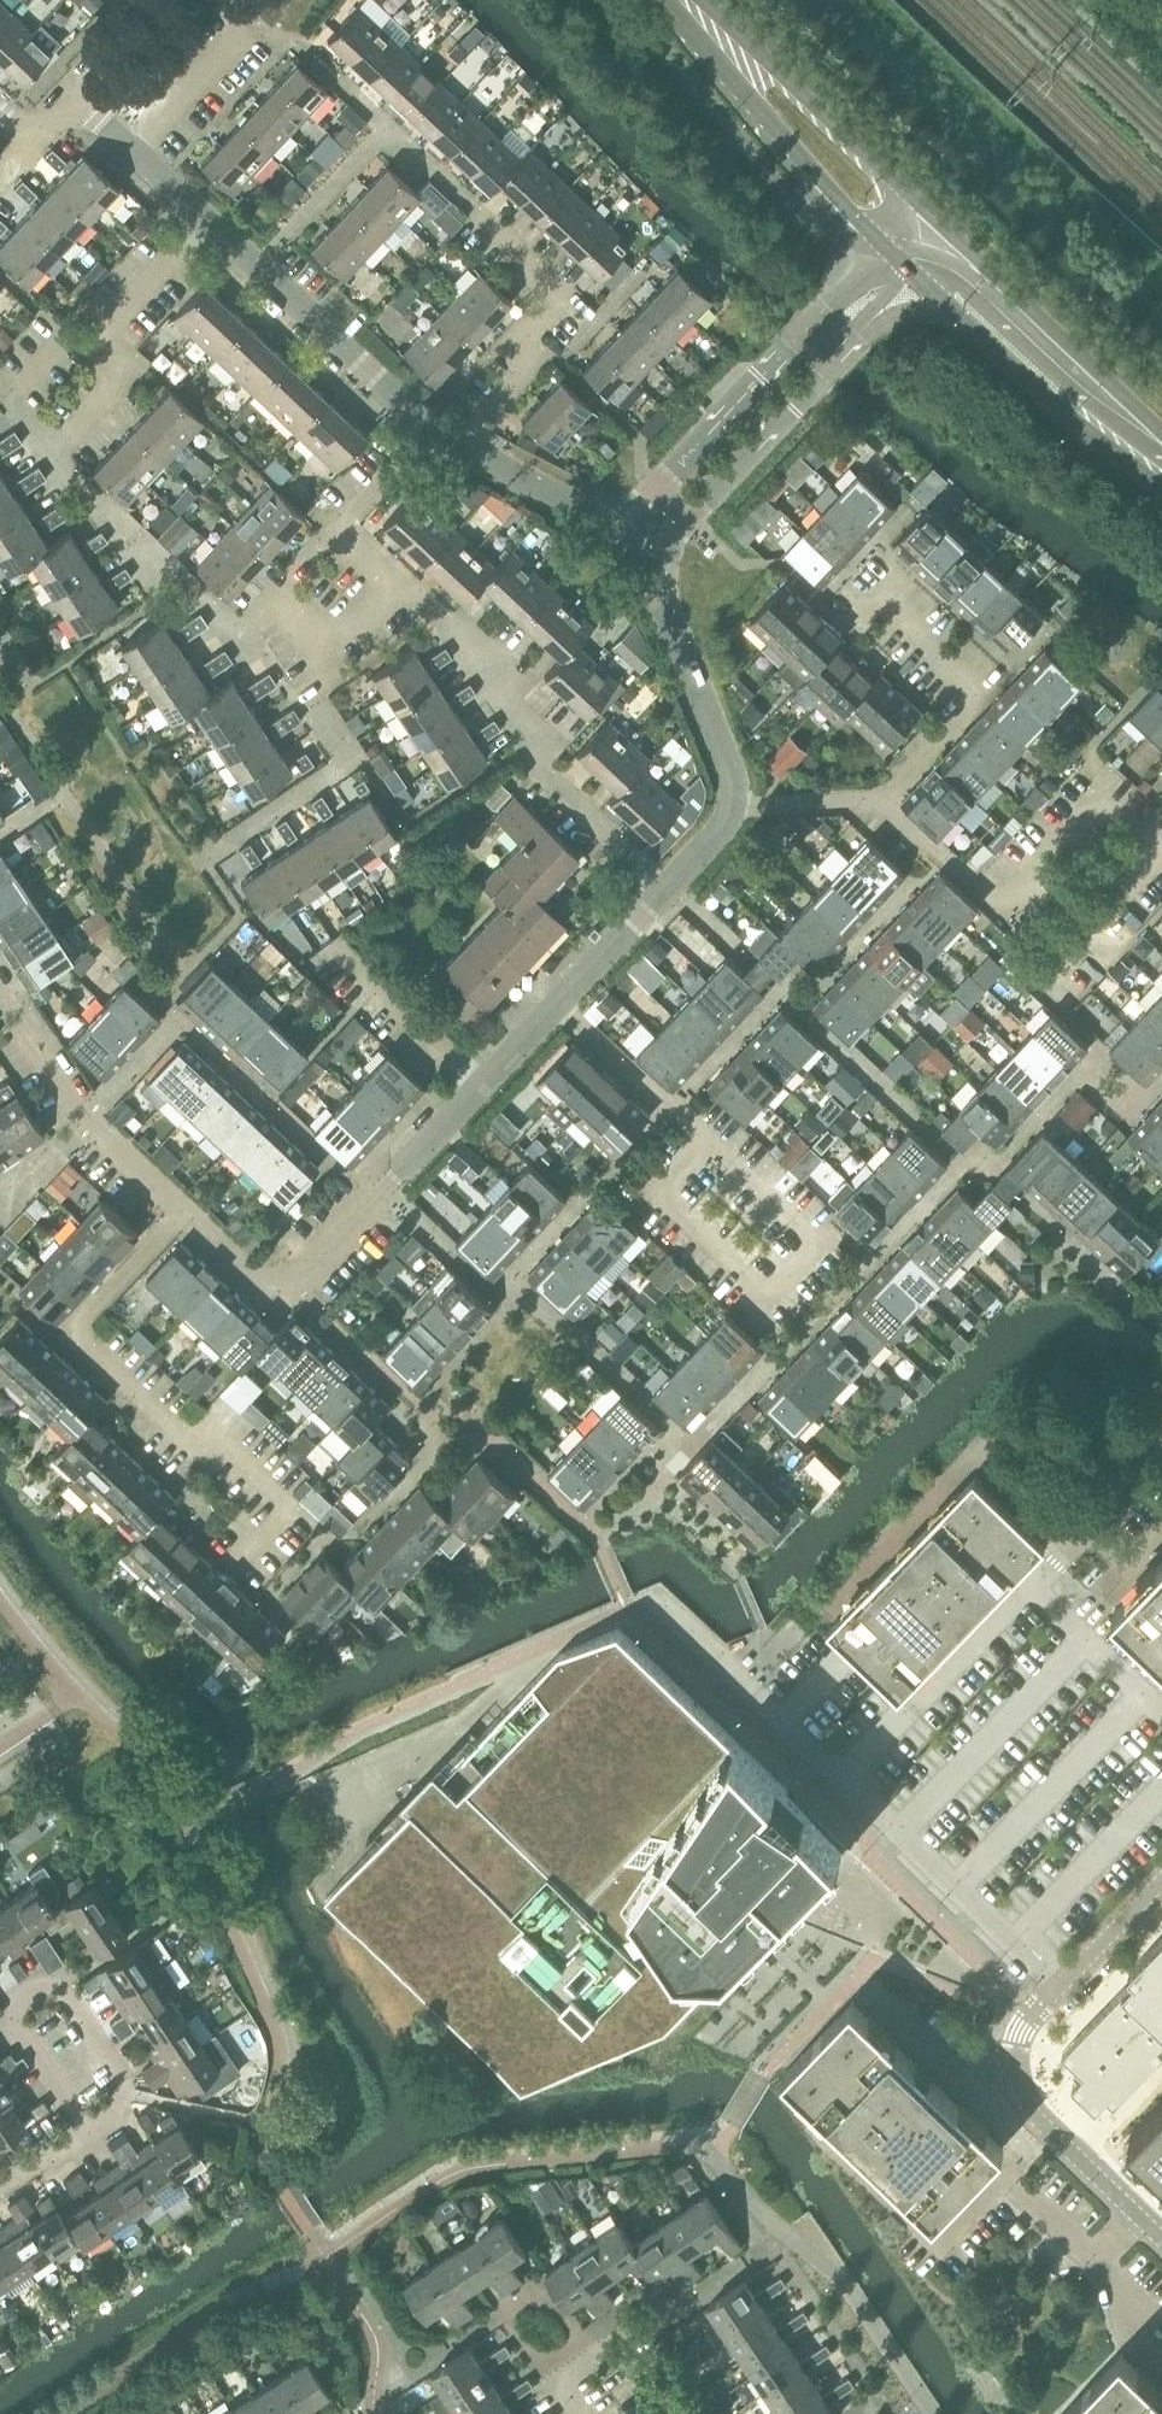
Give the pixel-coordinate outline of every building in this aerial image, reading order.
[(13,13),(0,0),(0,27),(13,13)] [(93,16),(107,2),(105,0),(76,0),(93,16)] [(437,3),(428,13),(436,21),(445,11),(437,3)] [(348,58),(381,24),(360,4),(328,38),(348,58)] [(33,31),(13,13),(0,27),(0,61),(3,63),(33,31)] [(33,31),(3,63),(24,83),(63,43),(42,22),(33,31)] [(381,24),(348,58),(368,77),(401,42),(381,24)] [(466,32),(457,41),(466,50),(475,41),(466,32)] [(401,42),(368,77),(388,96),(421,61),(401,42)] [(277,82),(309,112),(329,91),(297,61),(277,82)] [(421,61),(388,96),(409,115),(441,80),(421,61)] [(524,71),(516,80),(527,90),(535,81),(524,71)] [(441,80),(409,115),(429,134),(461,99),(441,80)] [(309,112),(277,82),(259,102),(290,132),(309,112)] [(449,152),(481,118),(461,99),(429,134),(449,152)] [(290,132),(259,102),(240,122),(272,152),(290,132)] [(354,110),(342,122),(354,133),(365,121),(354,110)] [(481,118),(449,152),(469,171),(501,137),(481,118)] [(272,152),(240,122),(221,142),(253,172),(272,152)] [(326,130),(309,149),(326,166),(344,147),(326,130)] [(501,137),(469,171),(490,191),(498,182),(498,181),(522,156),(521,155),(501,137)] [(253,172),(221,142),(201,163),(233,193),(253,172)] [(518,200),(550,166),(529,146),(521,155),(522,156),(498,181),(498,182),(518,200)] [(51,163),(60,154),(52,147),(44,156),(51,163)] [(60,154),(51,163),(59,170),(63,166),(67,161),(66,160),(60,154)] [(67,161),(63,166),(112,212),(123,200),(124,192),(84,154),(77,161),(71,156),(66,160),(67,161)] [(311,155),(301,166),(312,177),(323,166),(311,155)] [(368,185),(402,217),(422,196),(387,164),(368,185)] [(538,219),(570,185),(550,166),(518,200),(538,219)] [(53,186),(89,220),(104,204),(68,170),(53,186)] [(289,176),(274,192),(288,206),(303,190),(289,176)] [(21,195),(30,186),(22,179),(14,188),(21,195)] [(402,217),(368,185),(349,205),(383,237),(402,217)] [(558,238),(590,203),(570,185),(538,219),(558,238)] [(30,186),(21,195),(29,202),(38,193),(30,186)] [(38,202),(74,236),(89,220),(53,186),(38,202)] [(24,218),(59,251),(74,236),(38,202),(24,218)] [(578,257),(610,222),(590,203),(558,238),(578,257)] [(383,237),(349,205),(330,225),(364,257),(383,237)] [(444,205),(433,216),(450,232),(460,220),(444,205)] [(141,215),(129,228),(137,236),(149,223),(141,215)] [(9,234),(44,267),(59,251),(24,218),(9,234)] [(610,222),(578,257),(599,276),(631,242),(610,222)] [(122,223),(115,230),(126,239),(132,233),(122,223)] [(364,257),(330,225),(311,246),(345,278),(364,257)] [(672,226),(648,252),(661,264),(685,239),(672,226)] [(9,234),(0,243),(0,257),(29,284),(44,267),(9,234)] [(619,257),(606,270),(616,280),(629,266),(619,257)] [(424,264),(409,281),(417,289),(432,272),(424,264)] [(659,288),(693,320),(712,299),(678,267),(659,288)] [(460,292),(492,321),(512,300),(480,271),(460,292)] [(407,279),(388,299),(400,310),(418,290),(417,289),(409,281),(407,279)] [(194,337),(226,303),(206,283),(173,317),(194,337)] [(640,308),(674,340),(693,320),(659,288),(640,308)] [(442,312),(474,341),(492,321),(460,292),(442,312)] [(367,300),(360,307),(369,315),(376,308),(367,300)] [(226,303),(194,337),(214,356),(246,322),(226,303)] [(621,328),(655,360),(674,340),(640,308),(621,328)] [(10,320),(10,321),(18,329),(29,317),(21,309),(10,320)] [(423,332),(455,362),(474,341),(442,312),(423,332)] [(246,322),(214,356),(234,375),(266,340),(246,322)] [(0,327),(0,348),(12,336),(1,326),(0,327)] [(602,348),(636,380),(655,360),(621,328),(602,348)] [(455,362),(423,332),(403,353),(435,382),(455,362)] [(266,340),(234,375),(254,393),(287,359),(266,340)] [(636,380),(602,348),(583,368),(617,401),(636,380)] [(287,359),(254,393),(275,412),(307,378),(287,359)] [(194,376),(183,388),(192,396),(203,384),(194,376)] [(307,378),(275,412),(295,431),(327,397),(307,378)] [(542,399),(574,429),(593,408),(561,378),(542,399)] [(150,410),(185,442),(204,421),(170,389),(150,410)] [(327,397),(295,431),(315,450),(347,416),(327,397)] [(574,429),(542,399),(522,420),(554,450),(574,429)] [(185,442),(150,410),(131,429),(166,462),(185,442)] [(347,416),(315,450),(336,470),(368,435),(347,416)] [(647,418),(638,428),(649,439),(659,429),(647,418)] [(238,427),(234,432),(241,438),(245,434),(238,427)] [(3,436),(11,449),(23,441),(15,428),(3,436)] [(113,449),(147,482),(166,462),(131,429),(113,449)] [(826,434),(806,454),(818,465),(838,445),(826,434)] [(521,435),(517,444),(533,452),(537,443),(521,435)] [(3,436),(0,438),(0,456),(11,449),(3,436)] [(604,442),(597,449),(608,460),(615,453),(604,442)] [(147,482),(113,449),(93,470),(127,502),(147,482)] [(273,454),(263,465),(271,473),(282,462),(273,454)] [(229,461),(218,473),(227,482),(238,470),(229,461)] [(27,472),(35,485),(47,477),(39,464),(27,472)] [(791,465),(783,473),(791,480),(799,472),(791,465)] [(402,478),(396,484),(405,493),(418,479),(409,471),(402,478)] [(841,491),(878,526),(896,506),(859,471),(841,491)] [(35,485),(27,472),(15,480),(23,493),(35,485)] [(13,491),(1,473),(0,473),(0,500),(13,491)] [(783,473),(766,490),(776,499),(792,481),(791,480),(783,473)] [(293,477),(285,486),(302,501),(310,493),(293,477)] [(924,478),(914,489),(928,502),(938,493),(924,478)] [(252,504),(286,537),(306,516),(271,484),(252,504)] [(185,485),(177,494),(187,503),(195,494),(185,485)] [(204,488),(199,493),(211,503),(216,499),(204,488)] [(25,509),(13,491),(0,500),(0,526),(25,509)] [(404,545),(436,511),(415,491),(383,526),(404,545)] [(823,510),(860,545),(878,526),(841,491),(823,510)] [(766,492),(753,506),(769,520),(781,507),(766,492)] [(51,508),(59,521),(71,513),(63,500),(51,508)] [(286,537),(252,504),(233,524),(267,557),(286,537)] [(913,562),(948,525),(929,506),(894,544),(913,562)] [(59,521),(51,508),(39,516),(48,529),(59,521)] [(37,527),(25,509),(0,526),(0,552),(37,527)] [(805,529),(842,564),(860,545),(823,510),(805,529)] [(424,564),(456,529),(436,511),(404,545),(424,564)] [(158,537),(169,547),(190,524),(180,514),(158,537)] [(961,514),(955,520),(959,524),(966,518),(961,514)] [(267,557),(233,524),(214,545),(249,577),(267,557)] [(932,580),(967,543),(948,525),(913,562),(932,580)] [(0,552),(0,559),(9,573),(28,560),(49,545),(49,544),(37,527),(0,552)] [(444,583),(476,548),(456,529),(424,564),(444,583)] [(842,564),(805,529),(786,549),(823,584),(842,564)] [(92,535),(99,546),(108,540),(101,530),(92,535)] [(40,578),(81,550),(68,532),(49,544),(49,545),(28,560),(40,578)] [(552,533),(546,539),(553,546),(559,539),(552,533)] [(967,543),(932,580),(951,598),(986,561),(995,552),(976,534),(967,543)] [(99,546),(92,535),(83,541),(90,551),(99,546)] [(249,577),(214,545),(195,565),(229,597),(249,577)] [(476,548),(444,583),(465,602),(481,585),(481,584),(496,567),(476,548)] [(501,603),(533,569),(512,549),(496,567),(481,584),(481,585),(501,603)] [(81,550),(40,578),(53,596),(93,568),(81,550)] [(1030,555),(1018,568),(1026,574),(1037,562),(1030,555)] [(986,561),(951,598),(970,616),(1005,579),(986,561)] [(117,571),(123,581),(132,576),(125,565),(117,571)] [(65,614),(105,586),(93,568),(53,596),(65,614)] [(521,622),(553,587),(533,569),(501,603),(521,622)] [(123,581),(117,571),(108,577),(115,587),(123,581)] [(989,634),(1024,597),(1005,579),(970,616),(989,634)] [(771,637),(806,600),(786,582),(751,619),(771,637)] [(105,586),(65,614),(78,632),(118,605),(105,586)] [(541,641),(573,606),(553,587),(521,622),(541,641)] [(1024,597),(989,634),(1009,653),(1044,615),(1024,597)] [(1091,598),(1084,604),(1088,609),(1095,602),(1091,598)] [(790,655),(825,618),(806,600),(771,637),(790,655)] [(573,606),(541,641),(561,659),(561,660),(577,643),(578,643),(594,626),(573,606)] [(1062,608),(1051,620),(1065,633),(1074,623),(1076,621),(1062,608)] [(187,620),(196,632),(207,624),(199,611),(187,620)] [(825,618),(790,655),(809,673),(836,645),(837,646),(845,637),(825,618)] [(133,666),(173,638),(161,619),(120,647),(133,666)] [(196,632),(187,620),(175,628),(184,640),(196,632)] [(145,684),(186,656),(173,638),(133,666),(145,684)] [(597,662),(578,643),(577,643),(561,660),(561,659),(544,677),(565,696),(597,662)] [(855,663),(837,646),(836,645),(809,673),(801,682),(821,701),(855,663)] [(212,655),(220,668),(232,660),(224,647),(212,655)] [(438,653),(444,663),(453,657),(446,647),(438,653)] [(1029,668),(1066,703),(1085,684),(1048,648),(1029,668)] [(386,695),(426,668),(414,649),(373,676),(386,695)] [(444,663),(438,653),(429,659),(436,669),(444,663)] [(220,668),(212,655),(200,664),(208,676),(220,668)] [(158,702),(198,674),(186,656),(145,684),(158,702)] [(616,679),(597,662),(565,696),(586,716),(594,707),(600,713),(625,686),(617,678),(616,679)] [(855,663),(821,701),(840,719),(849,711),(848,710),(874,681),(855,663)] [(426,668),(386,695),(398,713),(438,685),(426,668)] [(1066,703),(1029,668),(1011,687),(1048,722),(1066,703)] [(256,679),(265,691),(277,683),(268,670),(256,679)] [(868,728),(903,691),(883,672),(874,681),(848,710),(849,711),(868,728)] [(198,674),(158,702),(170,720),(190,707),(210,692),(210,691),(198,674)] [(738,675),(728,685),(744,702),(755,691),(738,675)] [(202,725),(242,697),(230,678),(210,691),(210,692),(190,707),(202,725)] [(265,691),(256,679),(244,687),(253,699),(265,691)] [(1161,720),(1161,680),(1131,713),(1151,732),(1161,720)] [(631,682),(621,694),(629,702),(640,690),(631,682)] [(462,689),(469,699),(477,693),(470,683),(462,689)] [(410,731),(451,703),(438,685),(398,713),(410,731)] [(1048,722),(1011,687),(993,705),(1029,741),(1048,722)] [(469,699),(462,689),(453,695),(460,705),(469,699)] [(903,691),(868,728),(887,747),(922,710),(903,691)] [(242,697),(202,725),(214,743),(255,715),(242,697)] [(617,697),(610,704),(618,712),(625,705),(617,697)] [(751,699),(740,712),(756,727),(768,714),(751,699)] [(422,749),(463,721),(451,703),(410,731),(422,749)] [(1029,741),(993,705),(975,724),(1011,759),(1029,741)] [(281,714),(289,727),(301,719),(293,706),(281,714)] [(925,710),(914,721),(922,728),(927,723),(932,717),(925,710)] [(289,727),(281,714),(269,722),(277,735),(289,727)] [(357,714),(347,721),(356,735),(367,727),(357,714)] [(255,715),(214,743),(227,761),(267,733),(255,715)] [(486,724),(493,735),(502,729),(495,719),(486,724)] [(597,773),(629,739),(609,720),(576,754),(597,773)] [(1151,732),(1161,742),(1161,720),(1151,732)] [(434,767),(475,739),(463,721),(422,749),(434,767)] [(493,735),(486,724),(477,730),(484,741),(493,735)] [(1011,759),(975,724),(957,742),(993,778),(1011,759)] [(0,738),(0,751),(15,742),(8,733),(0,738)] [(267,733),(227,761),(239,778),(279,751),(267,733)] [(672,735),(662,746),(671,755),(682,743),(672,735)] [(807,752),(792,737),(769,759),(784,775),(807,752)] [(475,739),(434,767),(447,786),(488,758),(475,739)] [(597,773),(617,792),(641,767),(642,768),(650,759),(629,739),(597,773)] [(759,741),(749,752),(761,764),(772,752),(759,741)] [(375,742),(367,747),(372,755),(380,749),(375,742)] [(938,761),(975,797),(993,778),(957,742),(938,761)] [(16,745),(5,752),(18,772),(30,764),(16,745)] [(306,750),(293,758),(302,770),(314,762),(306,750)] [(279,751),(239,778),(252,797),(292,770),(279,751)] [(811,751),(802,762),(813,772),(822,761),(811,751)] [(1114,760),(1113,761),(1119,766),(1125,759),(1120,754),(1114,760)] [(975,797),(938,761),(920,780),(957,815),(975,797)] [(18,772),(16,773),(31,795),(45,786),(30,764),(18,772)] [(629,820),(661,786),(642,768),(641,767),(617,792),(608,801),(629,820)] [(394,768),(383,775),(388,782),(399,775),(394,768)] [(1051,775),(1041,785),(1050,793),(1059,783),(1051,775)] [(1148,777),(1141,786),(1149,793),(1156,785),(1148,777)] [(353,785),(359,794),(370,787),(364,778),(353,785)] [(497,779),(480,797),(494,810),(511,792),(497,779)] [(957,815),(920,780),(901,799),(938,835),(957,815)] [(661,786),(629,820),(650,840),(682,806),(661,786)] [(1039,786),(1032,794),(1041,802),(1048,795),(1039,786)] [(318,809),(328,802),(322,794),(312,801),(318,809)] [(350,809),(378,849),(397,836),(369,796),(350,809)] [(566,844),(515,796),(494,818),(521,843),(481,885),(502,905),(443,969),(464,988),(450,1004),(471,1024),(526,965),(520,960),(539,939),(545,944),(565,922),(539,898),(577,856),(583,861),(588,856),(570,839),(566,844)] [(328,802),(318,809),(323,818),(334,811),(328,802)] [(378,849),(350,809),(333,820),(360,861),(378,849)] [(282,833),(292,827),(286,818),(276,825),(282,833)] [(827,819),(819,828),(828,837),(836,828),(827,819)] [(42,820),(30,828),(43,848),(55,840),(42,820)] [(360,861),(333,820),(314,833),(342,873),(360,861)] [(793,825),(785,832),(800,846),(807,838),(793,825)] [(1002,832),(1001,837),(1005,841),(1013,832),(1007,826),(1002,832)] [(292,827),(282,833),(287,842),(298,835),(292,827)] [(342,873),(314,833),(296,845),(324,885),(342,873)] [(759,841),(759,842),(770,853),(779,844),(767,833),(759,841)] [(408,835),(398,842),(420,877),(431,869),(408,835)] [(851,859),(888,893),(907,874),(870,839),(851,859)] [(245,857),(256,851),(250,842),(240,849),(245,857)] [(836,844),(819,864),(833,878),(871,912),(888,893),(851,859),(836,844)] [(324,885),(296,845),(278,857),(306,897),(324,885)] [(14,871),(0,851),(0,881),(14,871)] [(256,851),(245,857),(251,866),(261,859),(256,851)] [(975,855),(969,861),(978,869),(984,863),(975,855)] [(306,897),(278,857),(260,868),(288,909),(306,897)] [(739,861),(727,875),(737,884),(750,871),(739,861)] [(288,909),(260,868),(241,881),(269,922),(288,909)] [(29,893),(14,871),(0,881),(0,912),(29,893)] [(924,891),(961,926),(980,906),(943,871),(924,891)] [(816,896),(853,931),(871,912),(833,878),(816,896)] [(721,881),(711,891),(722,900),(731,890),(721,881)] [(906,909),(942,945),(961,926),(924,891),(906,909)] [(0,912),(0,942),(1,943),(43,915),(29,893),(0,912)] [(853,931),(816,896),(798,915),(835,950),(853,931)] [(371,898),(363,904),(369,912),(377,907),(371,898)] [(94,901),(86,906),(90,911),(98,907),(94,901)] [(99,906),(80,919),(94,942),(114,929),(99,906)] [(359,906),(345,916),(351,925),(365,915),(359,906)] [(942,945),(906,909),(888,928),(924,963),(942,945)] [(43,915),(1,943),(15,965),(58,936),(43,915)] [(835,950),(798,915),(780,934),(801,954),(800,955),(816,970),(835,950)] [(780,934),(769,924),(750,945),(761,955),(756,959),(745,971),(766,991),(778,978),(800,955),(801,954),(780,934)] [(324,927),(308,939),(316,950),(332,938),(324,927)] [(924,963),(888,928),(870,947),(906,982),(917,992),(935,974),(924,963)] [(15,965),(31,987),(84,952),(68,929),(58,936),(15,965)] [(1155,946),(1143,935),(1132,948),(1144,959),(1155,946)] [(659,941),(648,953),(659,964),(670,952),(659,941)] [(269,942),(259,952),(273,966),(283,955),(269,942)] [(851,966),(888,1001),(906,982),(870,947),(851,966)] [(1008,950),(997,961),(1005,969),(1016,957),(1008,950)] [(127,955),(120,963),(130,973),(138,965),(127,955)] [(710,976),(747,1011),(766,991),(745,971),(745,972),(728,956),(710,976)] [(78,958),(70,965),(80,974),(86,966),(78,958)] [(994,959),(975,978),(986,989),(1005,969),(994,959)] [(1024,967),(1015,959),(1007,967),(1009,970),(1015,976),(1024,967)] [(1132,969),(1121,959),(1108,973),(1119,983),(1132,969)] [(288,961),(277,971),(292,985),(301,975),(288,961)] [(196,1020),(231,983),(210,964),(176,1001),(196,1020)] [(888,1001),(851,966),(833,984),(870,1020),(888,1001)] [(1009,970),(1001,978),(1010,986),(1018,978),(1015,976),(1009,970)] [(434,971),(420,985),(439,1001),(452,988),(434,971)] [(627,971),(616,983),(625,991),(635,979),(627,971)] [(692,995),(729,1030),(747,1011),(710,976),(692,995)] [(976,980),(959,998),(970,1007),(986,989),(976,980)] [(43,981),(29,991),(36,1001),(51,991),(43,981)] [(104,1003),(141,1037),(160,1017),(123,983),(104,1003)] [(231,983),(196,1020),(215,1038),(250,1000),(231,983)] [(870,1020),(833,984),(814,1004),(851,1039),(870,1020)] [(250,1000),(215,1038),(234,1055),(269,1018),(281,1005),(261,988),(250,1000)] [(610,991),(597,1006),(611,1019),(624,1004),(610,991)] [(1148,1008),(1161,1021),(1161,993),(1148,1008)] [(674,1014),(711,1049),(729,1030),(692,995),(674,1014)] [(326,996),(320,1003),(333,1015),(340,1009),(326,996)] [(956,996),(940,1013),(952,1024),(968,1007),(956,996)] [(1004,1010),(990,997),(976,1012),(990,1025),(1004,1010)] [(86,1021),(123,1056),(141,1037),(104,1003),(86,1021)] [(783,1007),(764,1027),(801,1062),(820,1042),(795,1019),(783,1007)] [(1161,1057),(1161,1021),(1148,1008),(1130,1027),(1161,1057)] [(970,1009),(953,1027),(968,1041),(985,1023),(970,1009)] [(1034,1031),(1071,1066),(1090,1046),(1053,1011),(1034,1031)] [(355,1014),(333,1038),(345,1050),(367,1026),(355,1014)] [(711,1049),(674,1014),(656,1033),(693,1068),(711,1049)] [(253,1074),(288,1036),(269,1018),(234,1055),(253,1074)] [(123,1056),(86,1021),(68,1041),(105,1076),(123,1056)] [(801,1062),(764,1027),(764,1028),(746,1046),(783,1081),(801,1062)] [(1130,1027),(1111,1047),(1148,1082),(1161,1067),(1161,1057),(1130,1027)] [(1071,1066),(1034,1031),(1016,1050),(1053,1085),(1071,1066)] [(920,1032),(902,1051),(915,1063),(932,1044),(920,1032)] [(693,1068),(656,1033),(638,1053),(675,1088),(693,1068)] [(288,1036),(253,1074),(273,1092),(308,1054),(288,1036)] [(169,1096),(203,1059),(184,1040),(149,1077),(169,1096)] [(559,1098),(593,1060),(573,1042),(539,1079),(559,1098)] [(328,1044),(315,1058),(323,1065),(336,1051),(328,1044)] [(728,1065),(766,1100),(783,1081),(746,1046),(728,1065)] [(954,1064),(935,1046),(917,1064),(936,1082),(954,1064)] [(1053,1085),(1016,1050),(998,1069),(1036,1104),(1053,1085)] [(368,1072),(405,1107),(424,1087),(387,1052),(368,1072)] [(895,1056),(883,1069),(898,1082),(909,1070),(895,1056)] [(188,1114),(222,1077),(203,1059),(169,1096),(188,1114)] [(593,1060),(559,1098),(578,1115),(613,1078),(593,1060)] [(865,1085),(844,1063),(826,1083),(846,1103),(865,1085)] [(766,1100),(728,1065),(710,1085),(747,1120),(766,1100)] [(915,1066),(900,1081),(910,1091),(925,1076),(915,1066)] [(305,1068),(297,1077),(307,1086),(315,1077),(305,1068)] [(981,1088),(1018,1123),(1036,1104),(998,1069),(981,1088)] [(350,1091),(387,1126),(405,1107),(368,1072),(350,1091)] [(206,1131),(241,1094),(222,1077),(188,1114),(206,1131)] [(598,1133),(632,1095),(613,1078),(578,1115),(598,1133)] [(22,1151),(45,1136),(9,1081),(0,1087),(0,1117),(22,1151)] [(290,1087),(281,1097),(290,1104),(298,1095),(290,1087)] [(1018,1123),(981,1088),(963,1107),(984,1127),(983,1128),(999,1143),(1018,1123)] [(387,1126),(350,1091),(333,1110),(370,1145),(387,1126)] [(877,1099),(869,1091),(862,1098),(870,1106),(877,1099)] [(1068,1108),(1065,1110),(1084,1127),(1101,1110),(1082,1092),(1068,1108)] [(225,1149),(260,1112),(241,1094),(206,1131),(225,1149)] [(632,1095),(598,1133),(618,1151),(652,1114),(632,1095)] [(122,1124),(135,1110),(123,1099),(111,1113),(122,1124)] [(1147,1117),(1161,1131),(1161,1101),(1147,1117)] [(824,1107),(818,1112),(828,1121),(833,1115),(824,1107)] [(965,1146),(983,1128),(984,1127),(963,1107),(952,1119),(942,1110),(935,1118),(965,1146)] [(825,1125),(808,1109),(794,1125),(811,1140),(825,1125)] [(370,1145),(333,1110),(314,1130),(351,1165),(370,1145)] [(853,1123),(841,1111),(830,1123),(842,1135),(853,1123)] [(260,1112),(225,1149),(244,1167),(279,1130),(260,1112)] [(0,1165),(22,1151),(0,1117),(0,1165)] [(1147,1117),(1129,1136),(1161,1167),(1161,1131),(1147,1117)] [(893,1149),(930,1184),(949,1164),(912,1129),(893,1149)] [(1030,1184),(1065,1148),(1045,1129),(1010,1166),(1030,1184)] [(279,1130),(244,1167),(263,1185),(298,1148),(279,1130)] [(831,1130),(816,1146),(825,1154),(839,1138),(831,1130)] [(810,1145),(795,1131),(787,1139),(793,1144),(778,1160),(787,1169),(810,1145)] [(143,1132),(138,1138),(146,1146),(152,1141),(143,1132)] [(1130,1138),(1122,1147),(1130,1154),(1138,1146),(1130,1138)] [(456,1152),(449,1159),(473,1181),(481,1171),(472,1163),(480,1154),(466,1140),(456,1152)] [(822,1157),(810,1145),(788,1169),(800,1181),(822,1157)] [(298,1148),(263,1185),(283,1204),(318,1167),(298,1148)] [(1049,1202),(1084,1166),(1065,1148),(1030,1184),(1031,1186),(1049,1202)] [(876,1167),(913,1202),(930,1184),(893,1149),(876,1167)] [(547,1150),(540,1158),(548,1165),(555,1158),(547,1150)] [(171,1151),(162,1161),(170,1169),(180,1160),(171,1151)] [(58,1174),(46,1187),(61,1200),(72,1188),(69,1185),(82,1173),(78,1170),(69,1162),(58,1174)] [(512,1183),(549,1218),(568,1198),(531,1164),(512,1183)] [(574,1164),(568,1173),(578,1180),(584,1171),(574,1164)] [(1005,1171),(994,1183),(976,1202),(975,1203),(996,1223),(1007,1211),(1017,1220),(1024,1212),(1014,1203),(1015,1202),(1026,1191),(1031,1186),(1030,1184),(1010,1166),(1005,1171)] [(1084,1166),(1049,1202),(1068,1220),(1103,1183),(1084,1166)] [(913,1202),(876,1167),(857,1187),(894,1222),(913,1202)] [(857,1187),(848,1178),(830,1199),(876,1242),(894,1222),(857,1187)] [(433,1182),(427,1189),(434,1196),(441,1189),(433,1182)] [(494,1202),(531,1237),(549,1218),(512,1183),(494,1202)] [(1087,1238),(1122,1201),(1103,1183),(1068,1220),(1087,1238)] [(941,1207),(978,1241),(996,1223),(975,1203),(976,1202),(960,1187),(941,1207)] [(649,1239),(602,1195),(583,1215),(620,1250),(630,1259),(649,1239)] [(37,1197),(27,1208),(37,1217),(48,1206),(37,1197)] [(288,1208),(297,1216),(305,1207),(296,1199),(288,1208)] [(83,1222),(120,1257),(141,1235),(104,1200),(83,1222)] [(233,1201),(228,1207),(236,1214),(241,1209),(233,1201)] [(1106,1256),(1141,1219),(1122,1201),(1087,1238),(1106,1256)] [(476,1222),(513,1257),(531,1237),(494,1202),(476,1222)] [(978,1241),(941,1207),(923,1225),(960,1260),(978,1241)] [(620,1250),(583,1215),(566,1234),(603,1269),(620,1250)] [(237,1216),(229,1224),(247,1242),(256,1233),(237,1216)] [(1141,1219),(1106,1256),(1125,1275),(1160,1238),(1141,1219)] [(16,1220),(7,1229),(18,1239),(26,1230),(16,1220)] [(63,1242),(100,1278),(120,1257),(83,1222),(63,1242)] [(513,1257),(476,1222),(458,1241),(495,1276),(513,1257)] [(905,1244),(942,1279),(960,1260),(923,1225),(905,1244)] [(603,1269),(566,1234),(548,1253),(585,1288),(603,1269)] [(167,1297),(202,1259),(182,1241),(147,1278),(167,1297)] [(100,1278),(63,1242),(43,1263),(80,1299),(100,1278)] [(405,1243),(397,1251),(413,1264),(421,1256),(405,1243)] [(887,1263),(924,1298),(942,1279),(905,1244),(887,1263)] [(585,1288),(548,1253),(529,1273),(566,1308),(568,1305),(585,1288)] [(396,1254),(379,1271),(389,1282),(406,1263),(396,1254)] [(668,1254),(647,1276),(664,1292),(685,1270),(668,1254)] [(202,1259),(167,1297),(176,1305),(186,1314),(195,1305),(221,1277),(202,1259)] [(1025,1260),(1024,1276),(1035,1277),(1036,1261),(1025,1260)] [(80,1299),(43,1263),(22,1285),(59,1321),(80,1299)] [(924,1298),(887,1263),(869,1282),(907,1317),(924,1298)] [(496,1309),(449,1265),(430,1285),(477,1329),(496,1309)] [(378,1274),(368,1284),(377,1294),(388,1283),(378,1274)] [(240,1295),(221,1277),(195,1305),(186,1314),(205,1332),(230,1305),(240,1295)] [(663,1294),(650,1282),(637,1297),(649,1309),(663,1294)] [(869,1282),(851,1302),(888,1336),(907,1317),(869,1282)] [(685,1293),(674,1284),(664,1295),(675,1304),(685,1293)] [(477,1329),(430,1285),(413,1303),(421,1312),(459,1348),(477,1329)] [(987,1285),(977,1296),(990,1308),(1000,1297),(987,1285)] [(224,1350),(259,1313),(251,1305),(240,1295),(230,1305),(205,1332),(224,1350)] [(644,1313),(634,1302),(617,1320),(628,1330),(644,1313)] [(833,1321),(870,1356),(888,1336),(851,1302),(833,1321)] [(346,1306),(339,1313),(348,1322),(355,1315),(346,1306)] [(974,1309),(964,1321),(972,1329),(983,1317),(974,1309)] [(459,1348),(421,1312),(403,1331),(441,1367),(459,1348)] [(259,1313),(224,1350),(244,1369),(261,1351),(260,1350),(278,1331),(278,1330),(259,1313)] [(279,1369),(314,1332),(294,1313),(278,1330),(278,1331),(260,1350),(261,1351),(279,1369)] [(709,1334),(746,1368),(765,1348),(728,1314),(709,1334)] [(44,1339),(22,1318),(0,1342),(0,1385),(1,1385),(9,1376),(44,1339)] [(612,1320),(598,1335),(612,1349),(626,1333),(612,1320)] [(815,1340),(852,1375),(870,1356),(833,1321),(815,1340)] [(441,1367),(403,1331),(384,1351),(422,1387),(441,1367)] [(298,1386),(333,1349),(314,1332),(279,1369),(298,1386)] [(643,1347),(628,1333),(610,1352),(625,1366),(643,1347)] [(691,1353),(728,1387),(746,1368),(709,1334),(691,1353)] [(65,1359),(44,1339),(9,1376),(30,1396),(65,1359)] [(150,1339),(141,1349),(148,1355),(157,1346),(150,1339)] [(852,1375),(815,1340),(797,1359),(834,1393),(852,1375)] [(158,1346),(149,1356),(159,1365),(168,1356),(158,1346)] [(317,1404),(352,1367),(333,1349),(298,1386),(317,1404)] [(574,1349),(556,1368),(571,1382),(589,1363),(574,1349)] [(728,1387),(691,1353),(674,1372),(711,1406),(728,1387)] [(51,1416),(86,1379),(65,1359),(30,1396),(51,1416)] [(834,1393),(797,1359),(779,1377),(816,1412),(834,1393)] [(336,1422),(371,1385),(352,1367),(317,1404),(336,1422)] [(711,1406),(674,1372),(655,1392),(692,1427),(711,1406)] [(183,1375),(177,1382),(186,1391),(193,1383),(183,1375)] [(816,1412),(779,1377),(760,1397),(797,1432),(816,1412)] [(51,1416),(72,1435),(73,1436),(91,1416),(92,1417),(108,1399),(86,1379),(51,1416)] [(235,1380),(224,1392),(242,1409),(252,1398),(235,1380)] [(549,1380),(540,1389),(548,1397),(557,1388),(549,1380)] [(195,1382),(187,1391),(197,1399),(205,1391),(195,1382)] [(659,1427),(611,1382),(592,1403),(603,1413),(640,1448),(659,1427)] [(336,1422),(355,1440),(356,1440),(374,1421),(375,1421),(391,1404),(371,1385),(336,1422)] [(890,1388),(880,1398),(891,1409),(901,1399),(890,1388)] [(252,1400),(243,1410),(253,1420),(262,1410),(252,1400)] [(752,1400),(742,1411),(753,1421),(763,1410),(752,1401),(752,1400)] [(586,1432),(623,1467),(640,1448),(603,1413),(586,1432)] [(78,1474),(113,1436),(92,1417),(91,1416),(73,1436),(72,1435),(56,1453),(78,1474)] [(359,1476),(394,1439),(375,1421),(374,1421),(356,1440),(355,1440),(339,1457),(359,1476)] [(679,1474),(699,1492),(734,1455),(744,1444),(724,1426),(679,1474)] [(304,1432),(287,1451),(299,1462),(317,1443),(304,1432)] [(568,1451),(605,1486),(623,1467),(586,1432),(568,1451)] [(78,1474),(70,1482),(91,1502),(99,1494),(134,1456),(113,1436),(78,1474)] [(414,1457),(394,1439),(359,1476),(351,1485),(371,1504),(414,1457)] [(605,1486),(568,1451),(549,1471),(586,1506),(605,1486)] [(753,1473),(735,1456),(734,1455),(699,1492),(718,1510),(753,1473)] [(120,1513),(155,1476),(134,1456),(99,1494),(120,1513)] [(459,1480),(496,1515),(517,1492),(480,1458),(459,1480)] [(832,1465),(822,1475),(833,1485),(843,1475),(832,1465)] [(737,1528),(772,1490),(753,1473),(718,1510),(737,1528)] [(829,1627),(901,1695),(1047,1544),(975,1475),(829,1627)] [(120,1513),(141,1533),(160,1514),(177,1497),(155,1476),(120,1513)] [(459,1480),(439,1500),(439,1501),(458,1520),(475,1537),(496,1515),(459,1480)] [(772,1490),(737,1528),(757,1547),(770,1532),(779,1541),(809,1509),(780,1482),(772,1490)] [(402,1505),(438,1541),(458,1520),(439,1501),(439,1500),(422,1484),(402,1505)] [(325,1496),(313,1510),(321,1517),(333,1504),(325,1496)] [(438,1541),(402,1505),(381,1527),(419,1562),(438,1541)] [(146,1571),(181,1534),(160,1514),(141,1533),(124,1550),(146,1571)] [(337,1515),(328,1524),(341,1535),(349,1527),(337,1515)] [(419,1562),(381,1527),(362,1548),(399,1583),(419,1562)] [(181,1534),(146,1571),(167,1591),(202,1554),(181,1534)] [(362,1548),(342,1569),(341,1570),(361,1588),(360,1589),(378,1606),(399,1583),(362,1548)] [(304,1575),(341,1610),(360,1589),(361,1588),(341,1570),(342,1569),(324,1553),(304,1575)] [(202,1554),(167,1591),(189,1611),(224,1574),(202,1554)] [(1114,1609),(1161,1655),(1161,1559),(1114,1609)] [(224,1574),(189,1611),(210,1631),(245,1594),(224,1574)] [(341,1610),(304,1575),(283,1597),(320,1632),(341,1610)] [(231,1650),(266,1613),(245,1594),(210,1631),(231,1650)] [(266,1613),(231,1650),(253,1671),(288,1634),(266,1613)] [(844,1844),(619,1627),(560,1654),(327,1895),(525,2085),(666,2028),(781,1910),(844,1844)] [(214,1671),(203,1681),(216,1693),(226,1682),(214,1671)] [(49,1801),(34,1811),(39,1821),(56,1810),(49,1801)] [(36,1818),(22,1827),(31,1840),(44,1831),(36,1818)] [(27,1889),(11,1899),(31,1929),(43,1922),(50,1931),(62,1923),(56,1914),(57,1914),(54,1910),(57,1907),(57,1904),(61,1885),(45,1861),(29,1871),(36,1883),(27,1889)] [(79,1872),(63,1883),(71,1896),(87,1885),(79,1872)] [(80,1928),(111,1908),(94,1883),(57,1907),(54,1910),(57,1914),(56,1914),(62,1923),(72,1916),(80,1928)] [(15,1955),(25,1948),(19,1938),(31,1929),(11,1899),(0,1907),(0,1933),(15,1955)] [(196,1906),(187,1912),(194,1925),(202,1921),(196,1906)] [(111,1908),(80,1928),(89,1941),(79,1947),(88,1960),(127,1933),(111,1908)] [(47,1953),(55,1948),(44,1932),(37,1937),(47,1953)] [(8,1945),(0,1933),(0,1951),(8,1945)] [(209,1936),(199,1942),(204,1950),(213,1945),(209,1936)] [(39,1959),(47,1953),(37,1937),(28,1943),(39,1959)] [(1116,2102),(1161,2054),(1161,2045),(1160,2044),(1161,2042),(1161,1937),(1129,1971),(1136,1977),(1063,2051),(1085,2072),(1073,2085),(1097,2109),(1109,2096),(1116,2102)] [(112,1997),(152,1970),(136,1945),(105,1965),(114,1979),(105,1985),(112,1997)] [(47,1953),(56,1967),(64,1961),(55,1948),(47,1953)] [(47,1953),(39,1959),(48,1972),(56,1967),(47,1953)] [(18,1959),(8,1966),(18,1980),(27,1974),(18,1959)] [(123,2013),(109,2022),(115,2030),(129,2021),(138,2014),(168,1994),(178,1987),(162,1963),(152,1970),(112,1997),(120,2009),(124,2007),(126,2011),(123,2013)] [(96,1972),(87,1978),(82,1981),(88,1990),(102,1981),(96,1972)] [(145,2045),(185,2018),(168,1994),(138,2014),(147,2027),(137,2033),(145,2045)] [(854,1999),(793,2062),(785,2071),(937,2217),(1006,2146),(854,1999)] [(185,2018),(145,2045),(155,2061),(142,2070),(147,2078),(148,2078),(161,2069),(171,2063),(201,2043),(185,2018)] [(129,2021),(115,2030),(120,2038),(134,2029),(129,2021)] [(251,2027),(234,2033),(241,2051),(257,2045),(251,2027)] [(209,2041),(203,2045),(201,2043),(171,2063),(161,2069),(148,2078),(147,2078),(152,2087),(166,2077),(177,2094),(191,2085),(197,2095),(231,2072),(209,2041)] [(15,2059),(10,2052),(0,2058),(0,2067),(1,2069),(15,2059)] [(22,2091),(16,2081),(13,2081),(11,2079),(12,2074),(27,2063),(22,2055),(15,2059),(1,2069),(0,2070),(0,2106),(22,2091)] [(236,2088),(234,2102),(248,2104),(251,2090),(236,2088)] [(26,2125),(17,2111),(27,2105),(19,2093),(0,2106),(0,2142),(26,2125)] [(43,2099),(29,2109),(35,2118),(49,2109),(43,2099)] [(1126,2138),(1128,2140),(1129,2138),(1133,2134),(1161,2162),(1161,2101),(1126,2138)] [(136,2117),(146,2131),(155,2125),(145,2111),(136,2117)] [(165,2131),(154,2140),(181,2180),(206,2163),(172,2113),(159,2122),(165,2131)] [(223,2127),(221,2141),(238,2144),(241,2130),(223,2127)] [(123,2131),(116,2136),(129,2157),(156,2197),(164,2209),(189,2192),(181,2180),(154,2140),(152,2141),(137,2151),(123,2131)] [(116,2136),(107,2142),(120,2163),(129,2157),(116,2136)] [(120,2163),(105,2173),(132,2213),(156,2197),(129,2157),(120,2163)] [(686,2166),(658,2169),(665,2185),(691,2173),(686,2166)] [(71,2175),(81,2189),(89,2184),(79,2170),(71,2175)] [(132,2213),(105,2173),(92,2181),(99,2191),(87,2199),(108,2229),(132,2213)] [(81,2189),(71,2175),(63,2181),(72,2195),(81,2189)] [(548,2176),(529,2190),(545,2211),(564,2198),(548,2176)] [(571,2177),(561,2184),(570,2196),(579,2189),(571,2177)] [(15,2198),(25,2213),(32,2207),(23,2193),(15,2198)] [(682,2210),(704,2244),(719,2234),(731,2252),(741,2245),(707,2193),(682,2210)] [(43,2214),(31,2222),(51,2252),(75,2236),(76,2236),(55,2205),(56,2205),(49,2195),(36,2204),(43,2214)] [(56,2205),(55,2205),(76,2236),(75,2236),(82,2247),(87,2243),(108,2229),(87,2199),(75,2207),(68,2197),(56,2205)] [(25,2213),(15,2198),(7,2204),(16,2219),(25,2213)] [(443,2204),(432,2211),(440,2224),(451,2216),(443,2204)] [(658,2226),(692,2278),(701,2271),(689,2254),(704,2244),(682,2210),(658,2226)] [(479,2234),(513,2286),(523,2279),(510,2261),(526,2251),(504,2217),(479,2234)] [(1026,2228),(1020,2222),(1018,2219),(1009,2228),(1017,2236),(1026,2228)] [(0,2228),(27,2269),(51,2252),(31,2222),(19,2230),(12,2220),(0,2228)] [(596,2239),(618,2272),(633,2263),(645,2280),(654,2274),(655,2277),(656,2276),(633,2242),(634,2242),(621,2222),(596,2239)] [(692,2278),(658,2226),(634,2242),(633,2242),(656,2276),(671,2266),(683,2284),(692,2278)] [(3,2285),(10,2294),(34,2279),(27,2269),(0,2228),(0,2229),(0,2280),(3,2285)] [(513,2286),(479,2234),(455,2250),(477,2284),(492,2274),(504,2292),(513,2286)] [(572,2255),(606,2306),(615,2300),(603,2282),(618,2272),(596,2239),(572,2255)] [(87,2243),(82,2247),(88,2255),(93,2252),(87,2243)] [(477,2284),(455,2250),(431,2266),(465,2318),(474,2312),(462,2294),(477,2284)] [(606,2306),(572,2255),(546,2272),(569,2305),(585,2295),(597,2313),(606,2306)] [(465,2318),(431,2266),(406,2283),(428,2317),(444,2306),(456,2324),(465,2318)] [(769,2284),(775,2292),(788,2283),(782,2275),(769,2284)] [(758,2296),(756,2293),(747,2279),(709,2305),(720,2322),(758,2296)] [(732,2339),(770,2313),(761,2301),(775,2292),(769,2284),(756,2293),(758,2296),(720,2322),(732,2339)] [(792,2318),(797,2326),(811,2317),(805,2309),(792,2318)] [(770,2313),(732,2339),(743,2356),(781,2330),(779,2327),(770,2313)] [(755,2373),(793,2347),(784,2335),(797,2326),(792,2318),(779,2327),(781,2330),(743,2356),(755,2373)] [(689,2339),(680,2325),(663,2336),(672,2350),(689,2339)] [(43,2327),(35,2332),(44,2345),(52,2339),(43,2327)] [(235,2339),(227,2344),(234,2355),(242,2350),(235,2339)] [(814,2351),(820,2359),(833,2351),(828,2342),(814,2351)] [(493,2352),(498,2360),(512,2351),(506,2343),(493,2352)] [(0,2353),(0,2361),(6,2370),(19,2362),(10,2347),(0,2353)] [(471,2347),(433,2372),(445,2390),(482,2365),(480,2361),(471,2348),(471,2347)] [(793,2347),(755,2373),(766,2390),(804,2364),(801,2360),(793,2347)] [(778,2407),(816,2381),(807,2368),(820,2359),(814,2351),(801,2360),(804,2364),(766,2390),(778,2407)] [(1123,2351),(1062,2413),(1161,2413),(1161,2388),(1123,2351)] [(433,2398),(444,2413),(445,2413),(456,2407),(494,2382),(485,2369),(498,2360),(493,2352),(480,2361),(482,2365),(445,2390),(433,2398)] [(307,2413),(320,2413),(312,2402),(328,2391),(305,2358),(280,2375),(307,2413)] [(345,2362),(335,2369),(343,2381),(353,2374),(345,2362)] [(190,2370),(180,2377),(190,2391),(200,2385),(190,2370)] [(280,2375),(256,2391),(272,2413),(307,2413),(280,2375)] [(516,2385),(521,2393),(534,2384),(529,2376),(516,2385)] [(837,2385),(843,2393),(856,2384),(850,2376),(837,2385)] [(778,2407),(783,2413),(804,2413),(827,2399),(824,2394),(816,2381),(778,2407)] [(456,2407),(461,2413),(481,2413),(505,2398),(502,2394),(494,2382),(456,2407)] [(516,2385),(502,2394),(505,2398),(481,2413),(516,2413),(508,2402),(521,2393),(516,2385)] [(837,2385),(824,2394),(827,2399),(804,2413),(837,2413),(829,2402),(843,2393),(837,2385)] [(256,2391),(232,2407),(237,2413),(272,2413),(256,2391)] [(726,2392),(710,2402),(717,2412),(733,2401),(726,2392)] [(391,2406),(396,2413),(407,2413),(409,2413),(401,2400),(391,2406)] [(131,2409),(134,2413),(149,2413),(141,2402),(131,2409)]
